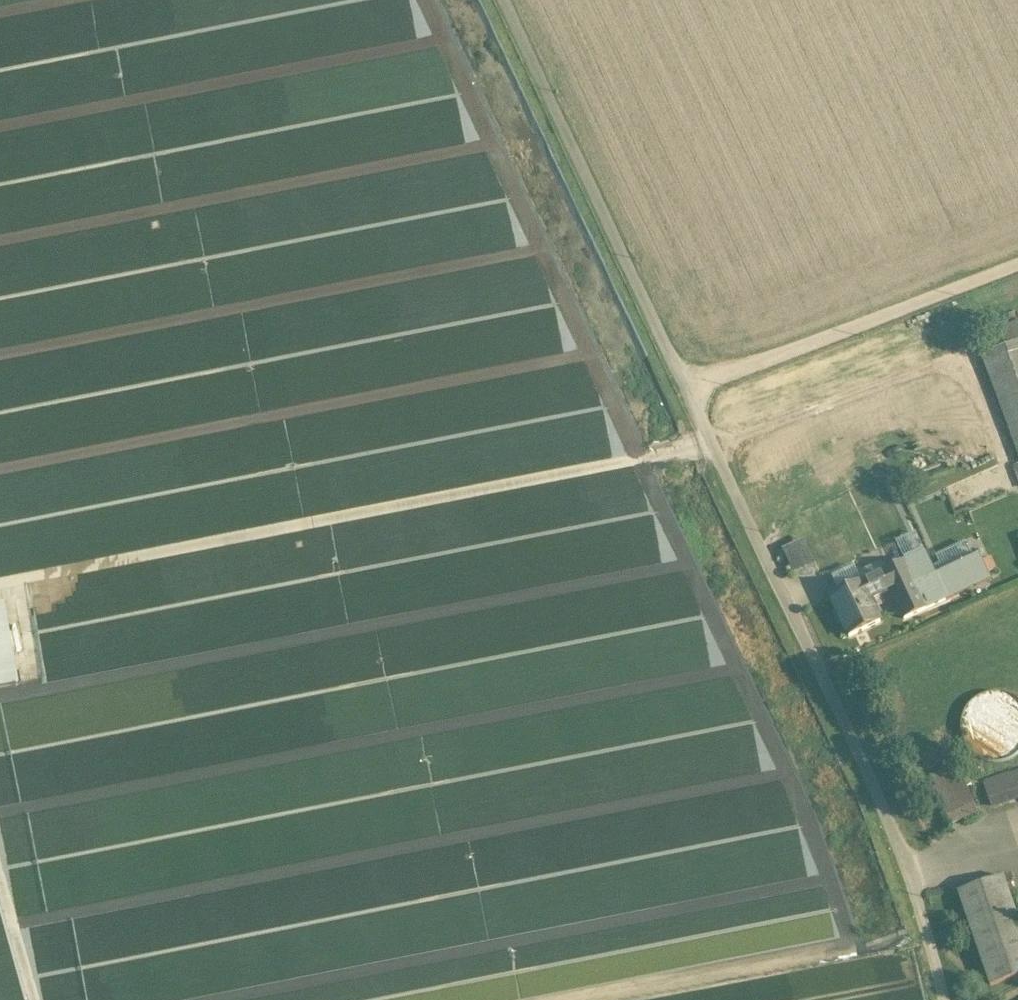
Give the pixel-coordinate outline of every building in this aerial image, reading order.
[(982,356),(1017,452),(1017,342),(982,356)] [(936,576),(925,553),(883,573),(884,574),(862,584),(862,583),(831,597),(849,636),(880,622),(870,600),(891,590),(905,619),(990,579),(979,556),(936,576)] [(0,606),(0,686),(15,683),(2,606),(0,606)] [(1005,711),(1001,710),(996,709),(991,709),(987,709),(984,710),(980,712),(976,714),(973,717),(971,719),(969,722),(968,724),(966,728),(965,730),(965,733),(964,737),(965,741),(965,745),(967,749),(969,753),(972,756),(975,759),(977,761),(981,763),(984,764),(990,765),(994,766),(1000,765),(1006,763),(1010,760),(1013,757),(1015,755),(1017,752),(1017,750),(1017,724),(1017,722),(1014,718),(1010,714),(1005,711)] [(978,812),(959,766),(931,777),(950,823),(978,812)] [(985,783),(992,805),(1017,797),(1017,771),(985,783)] [(1003,875),(958,891),(990,986),(1017,976),(1017,918),(1003,875)]
